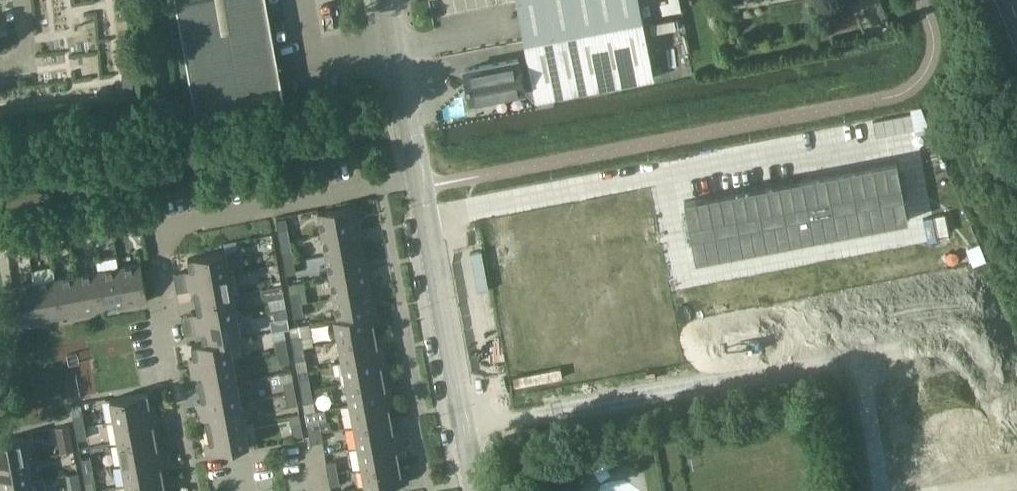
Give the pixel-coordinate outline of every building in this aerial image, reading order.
[(197,118),(284,102),(266,0),(176,0),(197,118)] [(654,76),(639,0),(516,0),(536,99),(654,76)] [(518,58),(465,68),(471,100),(524,89),(518,58)] [(132,74),(122,75),(124,92),(134,91),(132,74)] [(899,152),(687,193),(698,253),(910,212),(899,152)] [(318,211),(322,232),(359,226),(355,204),(318,211)] [(123,222),(121,212),(109,214),(111,224),(123,222)] [(99,226),(111,224),(109,214),(98,217),(99,226)] [(276,219),(280,240),(290,238),(288,229),(286,217),(276,219)] [(78,220),(67,222),(69,232),(80,230),(78,220)] [(57,234),(69,232),(67,222),(55,224),(57,234)] [(359,226),(322,232),(326,254),(363,247),(359,226)] [(36,228),(24,230),(26,240),(47,236),(45,227),(36,228)] [(14,242),(26,240),(24,230),(13,232),(14,242)] [(291,249),(290,238),(280,240),(284,261),(293,259),(291,249)] [(390,255),(388,243),(370,246),(371,258),(390,255)] [(326,254),(329,275),(367,268),(363,247),(326,254)] [(174,275),(175,282),(229,272),(225,250),(188,257),(190,272),(174,275)] [(296,272),(293,259),(284,261),(286,274),(296,272)] [(148,300),(141,263),(119,267),(126,306),(135,304),(135,302),(148,300)] [(32,270),(34,282),(41,322),(50,320),(50,318),(61,316),(54,278),(55,278),(53,266),(32,270)] [(119,267),(98,270),(104,308),(117,306),(117,307),(126,306),(119,267)] [(367,268),(329,275),(333,296),(370,289),(367,268)] [(98,270),(75,275),(83,314),(93,312),(92,310),(104,308),(98,270)] [(233,294),(229,272),(175,282),(176,290),(193,287),(196,300),(233,294)] [(75,275),(55,278),(54,278),(61,316),(72,314),(73,316),(83,314),(75,275)] [(287,283),(291,303),(301,301),(297,281),(287,283)] [(32,323),(41,322),(34,282),(12,286),(19,324),(31,321),(32,323)] [(262,295),(269,298),(284,296),(282,285),(261,289),(262,295)] [(333,296),(337,317),(374,310),(370,289),(333,296)] [(237,315),(233,294),(196,300),(198,314),(181,317),(183,325),(237,315)] [(301,301),(291,303),(294,316),(304,315),(301,301)] [(273,308),(275,319),(288,317),(286,306),(273,308)] [(374,310),(337,317),(334,317),(338,340),(376,333),(373,320),(378,319),(377,310),(374,310)] [(230,339),(241,337),(237,315),(183,325),(184,332),(201,329),(203,343),(229,338),(230,339)] [(290,326),(289,327),(289,328),(293,348),(303,347),(301,335),(299,325),(290,326)] [(378,347),(376,333),(338,340),(342,361),(385,354),(383,346),(378,347)] [(233,360),(230,339),(229,338),(203,343),(192,345),(194,359),(189,359),(191,367),(233,360)] [(275,340),(277,351),(287,350),(285,338),(275,340)] [(322,349),(321,343),(303,347),(293,348),(297,370),(307,368),(305,358),(304,353),(322,349)] [(289,361),(287,350),(277,351),(279,363),(289,361)] [(381,362),(386,361),(385,354),(342,361),(346,382),(384,376),(381,362)] [(237,381),(233,360),(191,367),(192,375),(197,374),(200,388),(237,381)] [(309,377),(307,368),(297,370),(301,391),(311,389),(309,377)] [(386,389),(384,376),(346,382),(350,404),(393,396),(391,388),(386,389)] [(96,378),(68,382),(69,391),(97,388),(96,378)] [(241,402),(237,381),(200,388),(202,401),(197,402),(199,410),(241,402)] [(293,381),(283,383),(285,393),(295,391),(293,381)] [(315,410),(313,401),(311,389),(301,391),(305,412),(315,410)] [(297,404),(295,391),(285,393),(288,406),(297,404)] [(110,399),(114,421),(157,413),(155,404),(150,405),(148,392),(110,399)] [(389,405),(394,404),(393,396),(350,404),(354,425),(392,418),(389,405)] [(207,430),(245,423),(241,402),(199,410),(200,418),(205,417),(207,430)] [(326,416),(325,409),(315,411),(316,418),(326,416)] [(158,421),(157,413),(114,421),(118,442),(156,435),(153,422),(158,421)] [(293,437),(303,435),(301,423),(299,413),(289,415),(293,437)] [(73,416),(75,428),(85,426),(83,414),(73,416)] [(394,431),(392,418),(354,425),(358,446),(401,438),(400,430),(394,431)] [(319,421),(307,424),(309,433),(321,431),(319,421)] [(249,445),(245,423),(207,430),(210,443),(205,444),(206,453),(249,445)] [(70,424),(56,426),(60,452),(73,450),(74,450),(70,424)] [(87,438),(85,426),(75,428),(77,439),(87,438)] [(97,426),(88,427),(90,440),(100,439),(97,426)] [(528,445),(539,443),(537,430),(536,427),(525,429),(525,432),(528,445)] [(323,441),(321,431),(309,433),(310,443),(323,441)] [(163,447),(158,448),(156,435),(118,442),(122,463),(164,455),(163,447)] [(28,458),(24,437),(0,442),(0,464),(28,458)] [(397,447),(403,446),(401,438),(358,446),(362,467),(399,460),(397,447)] [(166,464),(164,455),(122,463),(126,484),(163,477),(161,465),(166,464)] [(81,458),(83,470),(93,468),(91,456),(81,458)] [(32,479),(28,458),(0,464),(0,486),(32,480),(32,479)] [(326,462),(328,474),(338,472),(335,460),(326,462)] [(402,474),(399,460),(362,467),(366,489),(408,481),(407,473),(402,474)] [(95,480),(93,468),(83,470),(85,482),(95,480)] [(328,474),(330,485),(340,484),(338,472),(328,474)] [(44,477),(32,479),(32,480),(0,486),(0,490),(47,490),(44,477)] [(166,490),(163,477),(126,484),(127,490),(171,490),(171,489),(166,490)]
